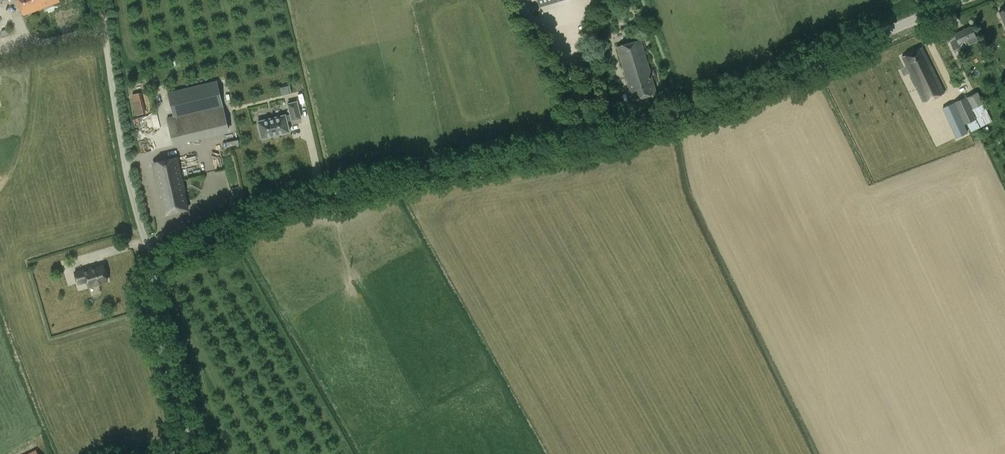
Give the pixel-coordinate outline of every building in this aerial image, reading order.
[(23,15),(60,1),(59,0),(18,0),(23,15)] [(959,43),(966,39),(968,44),(977,40),(971,27),(955,34),(954,33),(947,36),(954,50),(961,46),(959,43)] [(617,46),(633,99),(656,92),(641,39),(617,46)] [(902,57),(924,101),(944,91),(923,47),(902,57)] [(216,77),(170,88),(176,115),(223,104),(216,77)] [(290,84),(280,86),(282,94),(292,92),(290,84)] [(978,91),(955,101),(965,123),(966,122),(970,131),(979,127),(976,119),(977,118),(980,126),(992,121),(978,91)] [(141,92),(132,94),(137,115),(146,113),(141,92)] [(297,101),(288,103),(292,120),(301,119),(297,101)] [(964,124),(965,123),(955,101),(952,103),(942,107),(956,138),(968,133),(964,124)] [(167,117),(174,144),(229,131),(223,104),(176,115),(167,117)] [(285,114),(257,121),(261,138),(290,131),(285,114)] [(176,157),(153,161),(165,213),(187,208),(176,157)] [(87,280),(88,285),(106,279),(102,264),(89,268),(89,266),(74,271),(77,283),(87,280)]
